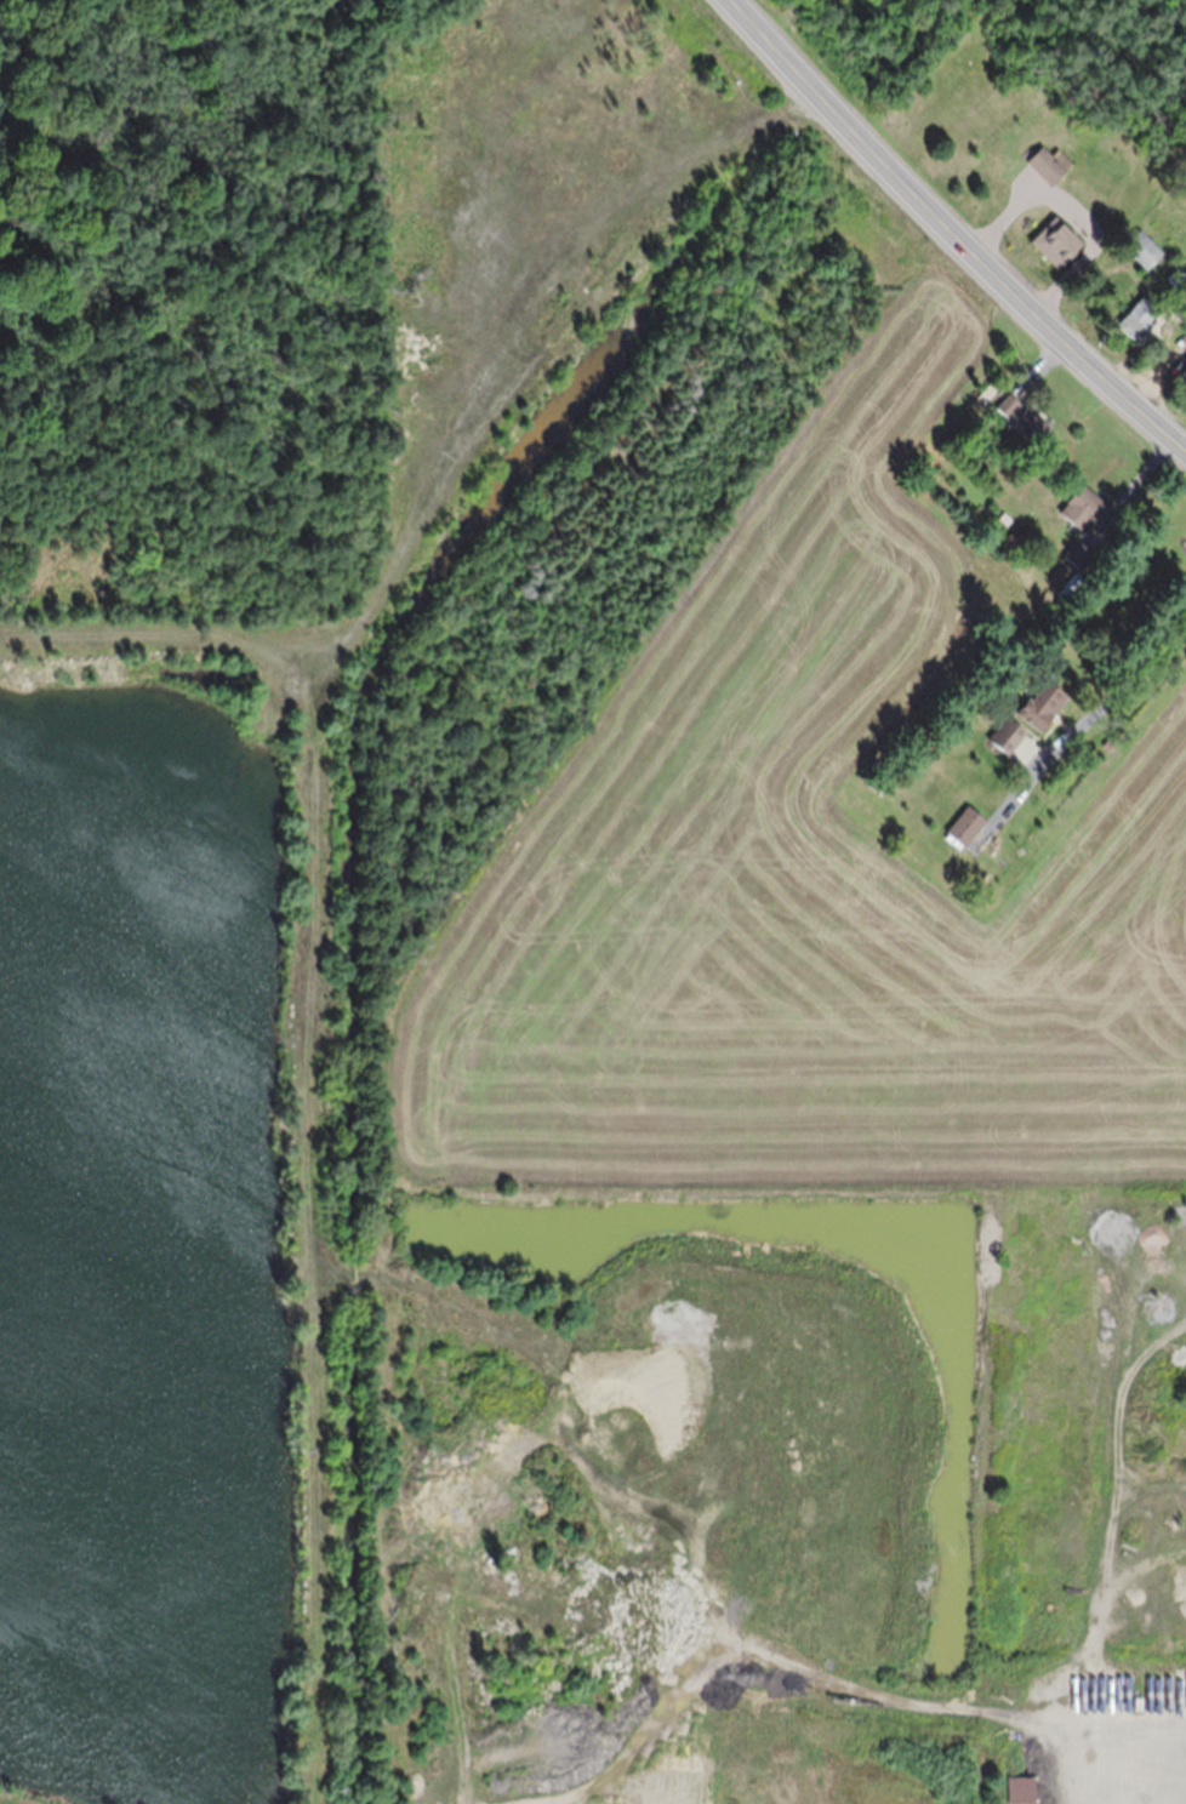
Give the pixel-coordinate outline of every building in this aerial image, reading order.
[(724,97),(717,92),(719,87),(726,92),(724,97)] [(1050,183),(1028,160),(1027,159),(1043,143),(1051,153),(1059,147),(1073,162),(1050,184),(1050,183)] [(1164,238),(1152,224),(1162,215),(1174,228),(1164,238)] [(1061,262),(1039,240),(1060,219),(1082,241),(1061,262)] [(1124,245),(1123,245),(1140,227),(1163,250),(1146,268),(1137,258),(1124,245)] [(1176,264),(1185,273),(1185,278),(1178,287),(1178,286),(1167,276),(1165,276),(1176,264)] [(578,287),(566,278),(572,270),(585,280),(578,287)] [(1171,309),(1185,292),(1185,313),(1181,319),(1170,310),(1171,309)] [(1133,337),(1117,322),(1142,295),(1158,310),(1148,320),(1152,324),(1145,331),(1141,327),(1133,337)] [(982,404),(975,398),(992,378),(999,384),(982,404)] [(1011,393),(1021,401),(1017,405),(1024,411),(1030,405),(1050,424),(1034,443),(1005,416),(1007,416),(996,405),(1009,390),(1011,393)] [(960,449),(952,441),(958,435),(967,443),(960,449)] [(1082,527),(1060,509),(1067,501),(1066,501),(1082,481),(1106,502),(1091,520),(1089,518),(1082,527)] [(1005,525),(997,516),(1004,510),(1013,518),(1005,525)] [(1015,555),(1005,535),(1016,530),(1026,550),(1015,555)] [(1091,549),(1093,550),(1078,567),(1064,554),(1078,537),(1080,541),(1091,549)] [(1066,600),(1057,593),(1077,570),(1085,578),(1066,600)] [(1061,606),(1055,600),(1057,596),(1064,603),(1061,606)] [(1027,725),(1016,741),(1010,736),(1002,730),(1026,693),(1031,697),(1047,674),(1050,676),(1048,679),(1067,692),(1051,717),(1050,715),(1039,731),(1028,724),(1027,725)] [(1023,732),(1003,715),(983,740),(1003,756),(1023,732)] [(970,839),(964,846),(945,830),(967,803),(987,818),(986,820),(970,839)] [(1141,1708),(1134,1708),(1134,1696),(1142,1696),(1141,1708)] [(381,1758),(381,1778),(397,1778),(397,1758),(381,1758)] [(1007,1802),(1007,1775),(1022,1775),(1022,1802),(1007,1802)]
